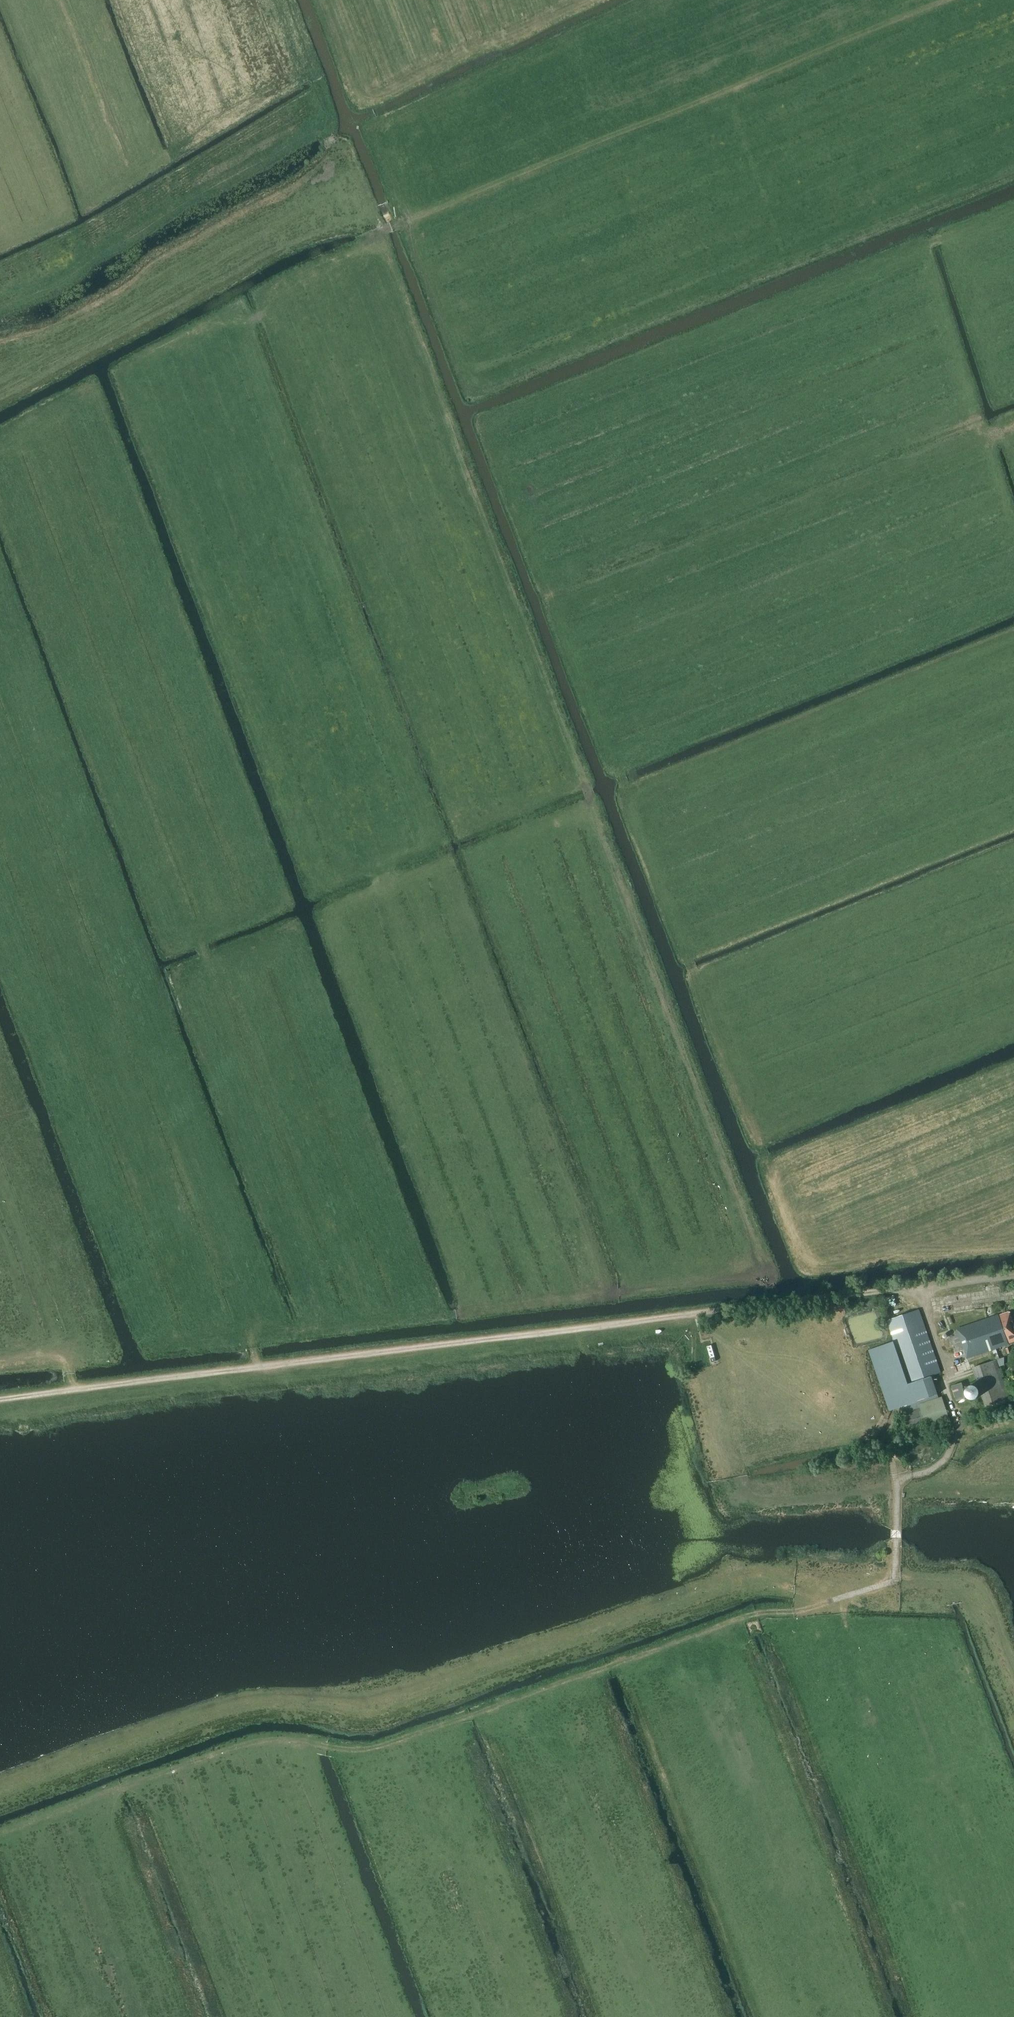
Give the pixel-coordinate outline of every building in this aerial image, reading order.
[(887,1321),(894,1342),(870,1351),(891,1411),(937,1394),(930,1376),(940,1373),(918,1310),(887,1321)] [(993,1349),(1013,1341),(1013,1326),(1009,1312),(957,1330),(966,1355),(967,1358),(993,1349)] [(710,1358),(711,1358),(712,1362),(716,1361),(712,1345),(707,1346),(710,1358)] [(1004,1357),(996,1360),(999,1367),(1004,1365),(1004,1357)] [(973,1368),(987,1406),(1013,1397),(1008,1380),(1004,1382),(999,1367),(996,1360),(973,1368)] [(951,1386),(957,1402),(966,1398),(961,1383),(951,1386)] [(979,1394),(979,1393),(979,1391),(979,1390),(978,1389),(977,1388),(976,1387),(975,1386),(974,1385),(973,1385),(971,1385),(970,1386),(969,1386),(968,1387),(967,1388),(966,1389),(965,1390),(965,1391),(965,1393),(965,1394),(966,1395),(966,1397),(967,1398),(968,1398),(969,1399),(971,1399),(972,1399),(974,1399),(975,1399),(976,1398),(977,1397),(978,1396),(979,1395),(979,1394)] [(927,1429),(950,1421),(942,1397),(919,1404),(921,1408),(902,1414),(908,1431),(925,1425),(927,1429)]
